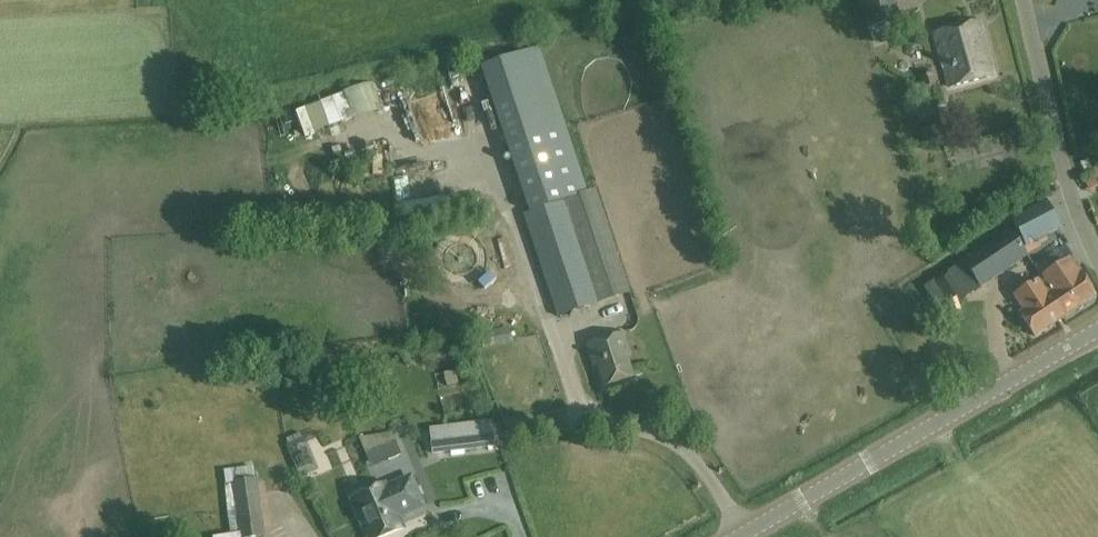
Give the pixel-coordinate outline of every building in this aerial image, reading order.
[(867,32),(902,23),(896,0),(858,0),(867,32)] [(979,22),(935,35),(950,87),(994,75),(979,22)] [(632,293),(596,188),(586,191),(538,48),(481,67),(532,212),(529,213),(530,216),(523,219),(557,318),(632,293)] [(922,77),(925,88),(935,85),(932,74),(922,77)] [(1036,243),(1062,229),(1046,201),(1010,220),(1026,248),(1036,243)] [(963,261),(981,288),(1029,256),(1011,229),(963,261)] [(1039,280),(1037,282),(1043,290),(1040,293),(1058,321),(1095,297),(1081,276),(1083,275),(1071,258),(1042,278),(1052,293),(1048,295),(1039,280)] [(952,308),(966,298),(948,271),(934,281),(952,308)] [(1043,290),(1037,282),(1014,297),(1023,311),(1019,314),(1034,336),(1058,321),(1040,293),(1043,290)] [(484,349),(514,343),(510,327),(481,333),(484,349)] [(603,387),(634,377),(627,357),(631,356),(624,334),(586,346),(593,367),(597,366),(603,387)] [(375,371),(389,369),(388,360),(374,362),(375,371)] [(492,435),(490,422),(430,430),(433,453),(494,445),(493,435),(492,435)] [(397,431),(401,453),(423,449),(419,427),(397,431)] [(402,455),(396,441),(365,454),(371,468),(402,455)] [(368,536),(385,536),(403,529),(398,517),(423,507),(410,478),(386,488),(384,484),(351,498),(368,536)] [(257,479),(232,482),(232,483),(217,485),(219,499),(227,498),(230,519),(239,518),(241,536),(265,536),(257,479)] [(237,527),(210,528),(211,536),(238,536),(237,527)]
